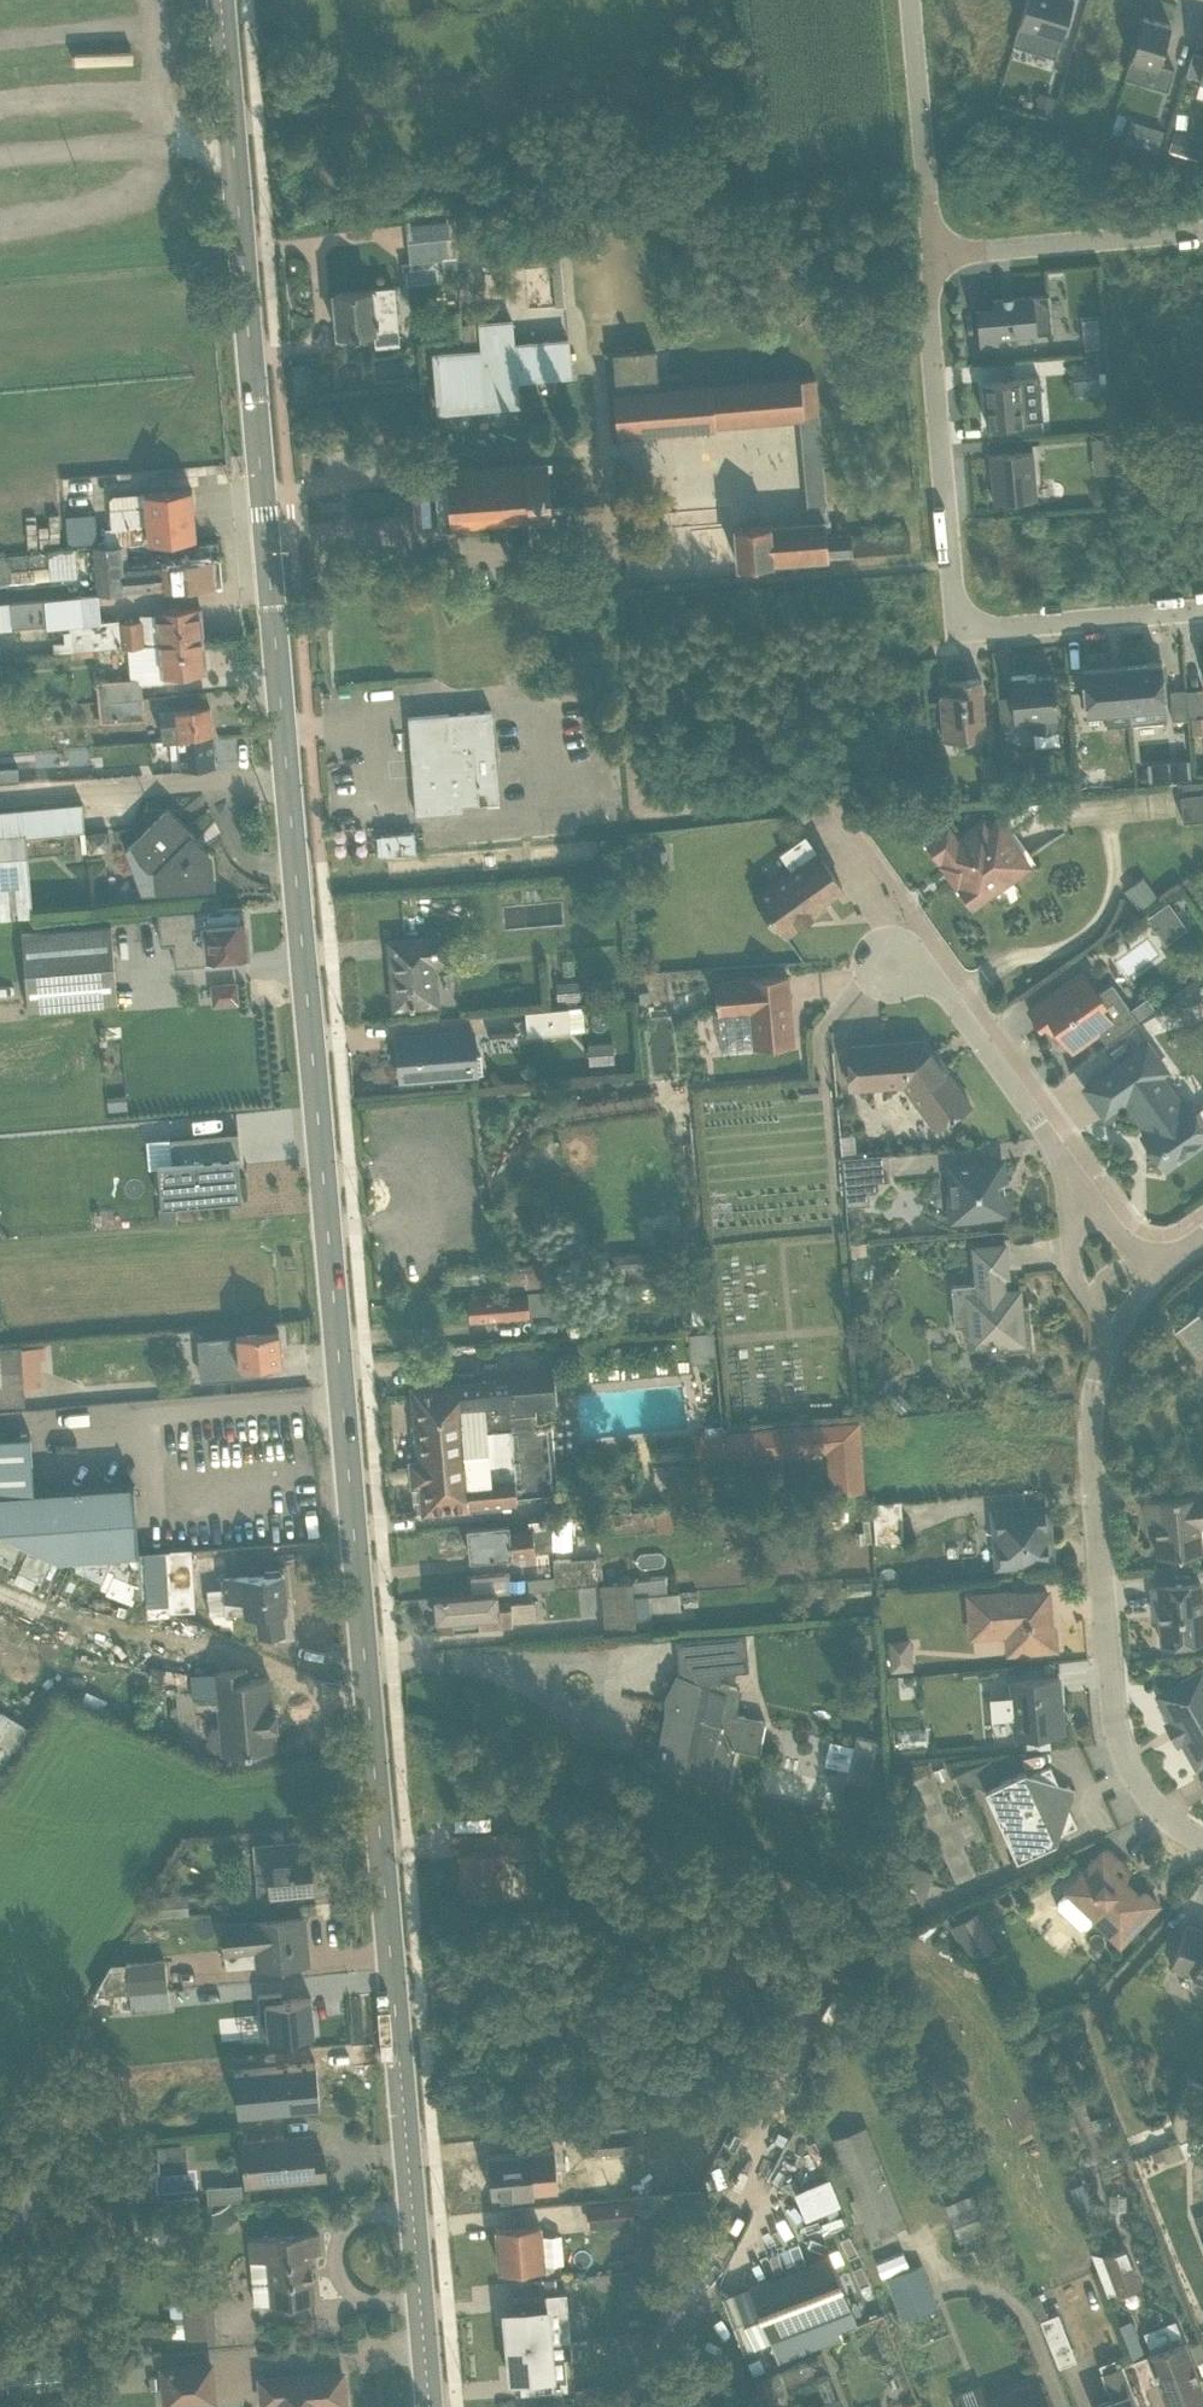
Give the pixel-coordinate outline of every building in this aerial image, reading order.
[(1054,56),(1071,0),(1025,0),(1012,43),(1054,56)] [(1123,76),(1151,85),(1170,24),(1142,15),(1123,76)] [(1034,109),(1048,113),(1053,96),(1039,92),(1034,109)] [(1125,135),(1157,147),(1163,130),(1130,119),(1125,135)] [(409,259),(455,256),(452,218),(406,222),(409,259)] [(337,334),(373,330),(374,345),(399,342),(395,286),(334,291),(337,334)] [(975,343),(1047,338),(1043,293),(972,299),(975,343)] [(431,351),(436,412),(519,405),(518,379),(572,376),(568,339),(515,343),(513,319),(463,323),(464,348),(460,348),(431,351)] [(826,529),(829,529),(817,377),(800,378),(800,376),(711,383),(711,380),(683,383),(682,371),(657,373),(655,349),(612,352),(618,434),(799,418),(807,519),(733,525),(736,563),(910,549),(908,530),(851,535),(850,530),(826,532),(826,529)] [(978,420),(1026,417),(1023,377),(975,380),(978,420)] [(986,498),(1033,496),(1032,451),(984,453),(986,498)] [(529,544),(576,541),(573,501),(549,503),(546,462),(442,470),(433,471),(437,523),(527,516),(529,544)] [(126,542),(196,536),(191,487),(142,492),(144,504),(109,507),(111,526),(105,526),(106,543),(126,542)] [(97,592),(215,583),(211,543),(145,549),(146,563),(128,564),(126,542),(106,543),(93,545),(97,592)] [(77,574),(74,546),(48,549),(48,551),(0,554),(0,580),(77,574)] [(127,645),(204,636),(201,606),(140,611),(141,618),(101,622),(97,592),(0,601),(0,627),(46,622),(46,627),(69,624),(70,629),(63,630),(64,640),(52,641),(54,649),(121,643),(121,645),(127,645)] [(188,671),(206,669),(204,636),(127,645),(130,676),(96,679),(98,698),(143,694),(142,680),(162,678),(162,680),(188,678),(188,671)] [(1127,708),(1165,706),(1161,661),(1146,662),(1146,663),(1126,664),(1124,664),(1127,708)] [(1127,708),(1124,664),(1082,667),(1085,711),(1127,708)] [(1032,731),(1059,729),(1053,673),(1034,674),(1034,672),(1009,674),(1013,718),(1031,716),(1032,731)] [(943,739),(986,734),(981,677),(947,680),(948,692),(939,693),(943,739)] [(1186,717),(1191,717),(1192,733),(1202,732),(1202,701),(1201,686),(1183,688),(1186,717)] [(1171,719),(1186,717),(1183,688),(1168,689),(1171,719)] [(144,716),(143,694),(98,698),(99,720),(144,716)] [(162,737),(170,737),(212,734),(209,705),(174,708),(176,719),(160,720),(162,737)] [(460,802),(498,799),(491,708),(408,715),(414,796),(415,807),(415,812),(461,809),(460,802)] [(59,770),(74,769),(71,731),(55,733),(59,770)] [(172,766),(215,762),(212,734),(170,737),(172,766)] [(81,770),(95,770),(93,744),(79,745),(81,770)] [(981,779),(997,778),(995,760),(980,761),(981,779)] [(1167,779),(1183,778),(1182,764),(1166,765),(1167,779)] [(1009,784),(1030,783),(1028,768),(1008,770),(1009,784)] [(1089,784),(1104,783),(1102,768),(1088,769),(1089,784)] [(1183,819),(1202,817),(1202,779),(1181,781),(1181,792),(1180,792),(1183,819)] [(23,806),(25,835),(80,829),(82,849),(86,848),(81,801),(23,806)] [(31,913),(25,835),(23,806),(0,808),(0,916),(31,913)] [(141,891),(209,885),(206,853),(192,854),(186,849),(164,808),(125,847),(141,891)] [(971,904),(1031,861),(999,817),(988,825),(983,817),(958,835),(949,823),(926,840),(929,844),(927,845),(934,855),(936,854),(939,858),(941,856),(946,863),(949,861),(960,876),(957,878),(962,884),(959,886),(962,890),(960,891),(967,902),(969,900),(971,904)] [(381,852),(415,849),(414,830),(379,833),(381,852)] [(92,850),(107,848),(105,831),(89,833),(92,850)] [(820,900),(841,885),(805,833),(780,851),(790,865),(754,889),(785,932),(824,905),(820,900)] [(1137,908),(1157,894),(1144,875),(1124,889),(1137,908)] [(1166,940),(1187,925),(1168,900),(1147,915),(1166,940)] [(206,954),(247,950),(244,920),(204,923),(203,908),(159,911),(161,942),(174,940),(176,962),(207,960),(206,954)] [(22,931),(27,1008),(117,1001),(110,924),(22,931)] [(388,938),(394,1006),(440,1002),(437,963),(451,962),(448,933),(388,938)] [(1152,1005),(1145,995),(1128,1006),(1110,980),(1098,989),(1083,968),(1028,1007),(1039,1023),(1043,1020),(1050,1031),(1056,1027),(1071,1047),(1097,1029),(1106,1041),(1137,1018),(1136,1017),(1152,1005)] [(752,1046),(793,1043),(787,973),(715,979),(718,1012),(749,1010),(752,1046)] [(212,1004),(238,1002),(236,978),(210,981),(212,1004)] [(557,998),(580,997),(579,978),(556,979),(557,998)] [(583,1003),(525,1009),(526,1030),(584,1027),(583,1003)] [(400,1078),(482,1070),(480,1052),(477,1052),(475,1028),(397,1034),(400,1078)] [(933,1128),(970,1102),(923,1038),(848,1044),(851,1087),(903,1085),(933,1128)] [(1202,1140),(1202,1104),(1195,1110),(1188,1098),(1183,1101),(1164,1074),(1171,1069),(1149,1038),(1084,1085),(1104,1113),(1125,1098),(1148,1129),(1141,1133),(1165,1167),(1202,1140)] [(587,1061),(613,1060),(613,1039),(587,1040),(587,1061)] [(801,1096),(819,1095),(818,1080),(801,1081),(801,1096)] [(842,1154),(855,1153),(854,1132),(855,1132),(853,1109),(838,1110),(842,1154)] [(241,1161),(237,1129),(171,1136),(173,1159),(158,1161),(162,1203),(236,1194),(233,1162),(241,1161)] [(842,1154),(846,1202),(869,1200),(868,1189),(873,1188),(878,1184),(877,1177),(889,1177),(887,1151),(855,1153),(842,1154)] [(947,1216),(1006,1210),(1004,1189),(1000,1189),(999,1180),(1003,1179),(1001,1157),(944,1162),(947,1191),(945,1191),(947,1216)] [(1007,1349),(1032,1347),(1028,1303),(1021,1303),(1019,1287),(1004,1289),(1002,1274),(1008,1274),(1005,1242),(970,1245),(973,1281),(950,1283),(954,1324),(967,1323),(969,1347),(1007,1344),(1007,1349)] [(614,1276),(655,1273),(654,1249),(613,1252),(614,1276)] [(498,1291),(555,1282),(551,1258),(495,1267),(498,1291)] [(608,1294),(632,1293),(632,1282),(607,1283),(608,1294)] [(470,1316),(575,1308),(574,1297),(566,1298),(565,1293),(560,1293),(559,1286),(525,1289),(526,1292),(468,1297),(470,1316)] [(1198,1306),(1199,1308),(1174,1327),(1175,1328),(1178,1325),(1198,1352),(1202,1348),(1202,1302),(1198,1306)] [(266,1360),(281,1359),(279,1329),(196,1336),(199,1378),(267,1372),(266,1360)] [(691,1361),(715,1358),(713,1329),(688,1331),(691,1361)] [(0,1345),(0,1404),(25,1402),(23,1371),(48,1369),(46,1344),(21,1346),(21,1344),(0,1345)] [(426,1507),(516,1499),(516,1493),(557,1489),(552,1425),(536,1426),(534,1402),(556,1400),(554,1367),(494,1372),(495,1382),(416,1388),(422,1458),(411,1459),(413,1481),(424,1480),(426,1507)] [(865,1489),(860,1418),(726,1428),(725,1425),(721,1425),(721,1421),(705,1423),(705,1431),(693,1431),(695,1457),(727,1455),(728,1458),(825,1452),(829,1490),(865,1489)] [(35,1489),(30,1432),(0,1434),(0,1528),(55,1555),(74,1554),(138,1550),(132,1482),(35,1489)] [(1144,1498),(1146,1518),(1154,1518),(1157,1555),(1202,1551),(1200,1524),(1202,1524),(1202,1493),(1144,1498)] [(874,1539),(902,1537),(900,1498),(871,1500),(874,1539)] [(993,1563),(1049,1558),(1045,1504),(989,1510),(993,1563)] [(529,1524),(509,1526),(509,1521),(467,1525),(470,1556),(553,1548),(549,1518),(528,1519),(529,1524)] [(72,1568),(0,1535),(0,1569),(6,1571),(8,1568),(14,1572),(12,1579),(36,1590),(39,1584),(65,1596),(76,1577),(70,1572),(72,1568)] [(165,1548),(169,1610),(194,1607),(190,1547),(165,1548)] [(165,1548),(138,1550),(74,1554),(75,1568),(169,1610),(165,1548)] [(604,1582),(601,1553),(552,1558),(555,1586),(599,1583),(604,1582)] [(257,1633),(283,1631),(281,1606),(286,1606),(283,1570),(281,1570),(281,1568),(266,1570),(266,1571),(221,1575),(222,1585),(207,1587),(209,1612),(224,1610),(224,1612),(255,1610),(257,1633)] [(490,1589),(506,1588),(505,1571),(489,1572),(490,1589)] [(508,1585),(527,1587),(528,1575),(510,1573),(508,1585)] [(631,1580),(604,1582),(599,1583),(599,1584),(577,1586),(579,1615),(602,1614),(604,1630),(652,1625),(650,1610),(680,1607),(678,1592),(633,1596),(631,1580)] [(1202,1638),(1202,1599),(1201,1580),(1151,1584),(1153,1604),(1157,1603),(1161,1642),(1202,1638)] [(1048,1606),(1046,1587),(965,1594),(968,1637),(1003,1634),(1005,1648),(1056,1645),(1054,1624),(1053,1623),(1052,1622),(1051,1622),(1050,1622),(1049,1620),(1048,1619),(1047,1619),(1045,1619),(1044,1609),(1045,1609),(1046,1608),(1048,1606)] [(513,1624),(512,1621),(535,1618),(534,1598),(511,1600),(511,1599),(498,1600),(497,1590),(435,1596),(436,1615),(438,1617),(443,1617),(443,1628),(513,1624)] [(660,1767),(727,1781),(734,1744),(757,1749),(764,1717),(735,1712),(740,1685),(718,1681),(720,1669),(748,1667),(744,1632),(676,1638),(679,1671),(675,1669),(663,1694),(664,1710),(655,1750),(662,1752),(660,1767)] [(889,1669),(912,1667),(910,1636),(887,1637),(889,1669)] [(220,1751),(275,1746),(273,1724),(277,1724),(275,1707),(271,1708),(269,1675),(248,1677),(247,1665),(194,1670),(197,1701),(216,1699),(218,1723),(212,1723),(208,1730),(208,1742),(214,1747),(220,1747),(220,1751)] [(1202,1761),(1202,1665),(1154,1692),(1168,1718),(1164,1721),(1176,1742),(1180,1740),(1194,1765),(1202,1761)] [(1013,1736),(1063,1731),(1058,1673),(1008,1678),(1009,1693),(989,1695),(991,1717),(1011,1715),(1013,1736)] [(29,1727),(1,1710),(0,1711),(0,1775),(29,1727)] [(913,1748),(927,1747),(925,1725),(911,1727),(902,1729),(904,1747),(912,1746),(913,1748)] [(846,1774),(864,1778),(874,1736),(855,1731),(853,1741),(830,1736),(825,1759),(848,1764),(846,1774)] [(952,1772),(961,1792),(996,1775),(988,1756),(952,1772)] [(984,1785),(1016,1855),(1055,1838),(1057,1831),(1076,1822),(1049,1762),(1032,1770),(1023,1768),(984,1785)] [(465,1892),(508,1888),(505,1856),(520,1855),(518,1830),(475,1834),(476,1851),(461,1853),(465,1892)] [(256,1892),(312,1887),(308,1837),(254,1842),(255,1858),(254,1858),(256,1892)] [(1091,1918),(1116,1943),(1157,1900),(1145,1889),(1144,1888),(1142,1889),(1139,1892),(1113,1867),(1121,1859),(1106,1846),(1104,1846),(1102,1847),(1057,1895),(1055,1904),(1078,1925),(1087,1923),(1091,1918)] [(902,1857),(921,1900),(933,1869),(902,1857)] [(775,1902),(783,1891),(765,1879),(760,1887),(775,1902)] [(188,1911),(186,1890),(157,1893),(141,1914),(141,1916),(188,1911)] [(948,1924),(967,1958),(995,1942),(976,1909),(948,1924)] [(226,1967),(306,1959),(302,1916),(222,1924),(226,1967)] [(1202,1976),(1202,1927),(1186,1921),(1169,1963),(1202,1976)] [(111,1962),(93,1993),(169,1986),(165,1957),(111,1962)] [(257,1992),(261,2035),(314,2031),(310,1995),(282,1997),(281,1990),(257,1992)] [(231,2067),(235,2111),(319,2103),(315,2060),(231,2067)] [(1199,2129),(1202,2118),(1202,2082),(1186,2075),(1170,2116),(1178,2136),(1199,2129)] [(645,2126),(644,2119),(579,2125),(582,2152),(633,2148),(633,2144),(643,2143),(642,2126),(645,2126)] [(907,2228),(863,2122),(831,2135),(854,2193),(849,2195),(853,2206),(851,2207),(855,2218),(863,2215),(874,2241),(883,2237),(880,2232),(896,2225),(898,2231),(907,2228)] [(1199,2129),(1178,2136),(1183,2154),(1202,2146),(1202,2140),(1199,2129)] [(245,2181),(325,2175),(323,2148),(312,2149),(311,2132),(241,2138),(245,2181)] [(158,2170),(187,2168),(185,2141),(156,2143),(158,2170)] [(511,2194),(535,2193),(534,2186),(553,2185),(552,2164),(532,2165),(530,2149),(488,2152),(491,2191),(511,2190),(511,2194)] [(1075,2205),(1088,2200),(1076,2171),(1064,2176),(1075,2205)] [(804,2215),(839,2201),(828,2174),(793,2188),(804,2215)] [(208,2200),(242,2196),(241,2180),(206,2184),(208,2200)] [(587,2223),(633,2219),(632,2205),(700,2198),(700,2188),(628,2194),(629,2198),(585,2201),(587,2223)] [(960,2240),(988,2227),(972,2190),(938,2204),(943,2218),(949,2215),(960,2240)] [(163,2204),(198,2201),(197,2192),(163,2195),(163,2204)] [(222,2224),(238,2213),(231,2201),(214,2211),(222,2224)] [(1193,2212),(1202,2236),(1202,2208),(1193,2212)] [(499,2265),(545,2260),(541,2221),(496,2225),(499,2265)] [(320,2249),(318,2229),(249,2236),(254,2303),(314,2298),(310,2250),(320,2249)] [(1116,2290),(1141,2281),(1126,2243),(1102,2252),(1097,2243),(1090,2246),(1107,2291),(1115,2288),(1116,2290)] [(742,2348),(769,2337),(778,2357),(838,2333),(836,2327),(856,2319),(828,2250),(720,2293),(742,2348)] [(936,2301),(920,2259),(886,2273),(902,2314),(936,2301)] [(12,2275),(0,2271),(0,2306),(12,2275)] [(503,2309),(507,2343),(563,2337),(562,2320),(551,2321),(549,2303),(546,2303),(546,2298),(560,2297),(559,2289),(512,2294),(514,2308),(503,2309)] [(1058,2362),(1076,2355),(1057,2308),(1047,2312),(1038,2289),(1030,2292),(1058,2362)] [(213,2293),(181,2295),(181,2301),(169,2302),(170,2323),(172,2323),(172,2334),(216,2331),(213,2293)] [(1202,2396),(1202,2387),(1174,2315),(1142,2327),(1150,2349),(1148,2350),(1170,2406),(1172,2406),(1202,2396)] [(1132,2354),(1143,2350),(1130,2316),(1119,2320),(1132,2354)] [(520,2390),(567,2386),(564,2355),(571,2354),(570,2337),(563,2337),(507,2343),(510,2377),(519,2376),(520,2390)] [(1202,2371),(1202,2347),(1199,2337),(1191,2340),(1202,2371)] [(1140,2406),(1117,2353),(1098,2360),(1111,2392),(1091,2400),(1094,2406),(1137,2406),(1140,2406)] [(214,2357),(158,2361),(162,2406),(218,2399),(214,2357)] [(341,2369),(256,2376),(259,2405),(271,2404),(271,2406),(325,2406),(325,2402),(344,2401),(341,2369)] [(768,2373),(755,2378),(766,2406),(781,2406),(768,2373)] [(1037,2375),(984,2395),(978,2380),(952,2390),(957,2404),(953,2406),(1049,2406),(1037,2375)] [(837,2394),(808,2406),(842,2406),(837,2394)] [(595,2397),(579,2406),(601,2406),(595,2397)]
